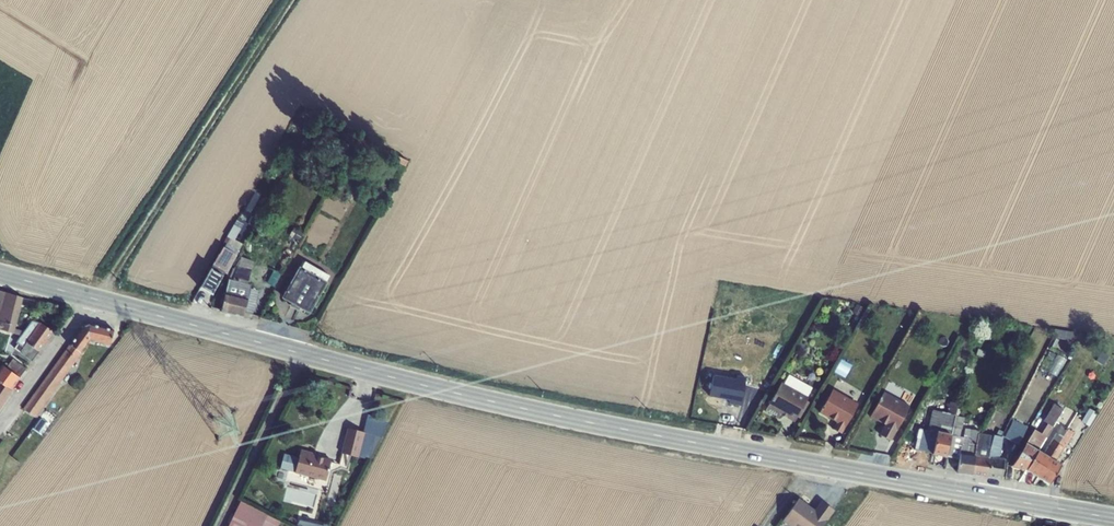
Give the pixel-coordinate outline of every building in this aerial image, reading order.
[(358,138),(353,149),(363,154),(369,143),(358,138)] [(339,150),(331,165),(339,169),(347,155),(339,150)] [(396,156),(394,161),(404,166),(407,161),(396,156)] [(380,193),(374,203),(380,206),(386,196),(380,193)] [(210,269),(199,289),(211,295),(222,276),(235,254),(243,244),(233,238),(236,233),(231,231),(222,247),(210,269)] [(224,292),(220,311),(243,317),(244,313),(254,315),(259,291),(250,289),(250,285),(247,284),(250,270),(254,262),(241,257),(237,263),(235,263),(235,267),(235,270),(230,269),(224,292)] [(298,267),(281,298),(309,314),(327,282),(326,282),(329,276),(304,262),(301,268),(298,267)] [(13,334),(20,335),(23,331),(14,329),(22,298),(0,291),(0,330),(13,334)] [(856,304),(851,313),(859,317),(863,308),(856,304)] [(17,344),(14,349),(31,362),(38,352),(53,332),(39,322),(39,323),(31,321),(23,331),(20,335),(15,342),(17,344)] [(69,346),(79,353),(89,341),(109,345),(113,330),(89,324),(85,324),(69,346)] [(79,353),(69,346),(68,345),(22,409),(34,417),(80,354),(79,353)] [(978,349),(975,355),(983,358),(985,352),(978,349)] [(1101,352),(1093,365),(1100,369),(1107,356),(1101,352)] [(4,387),(5,386),(11,391),(10,390),(18,378),(25,369),(12,359),(5,368),(0,365),(0,364),(0,385),(4,387)] [(840,359),(833,371),(844,377),(851,365),(840,359)] [(781,382),(765,410),(778,417),(780,415),(794,422),(797,417),(800,419),(809,403),(806,401),(807,397),(811,388),(788,375),(783,384),(781,382)] [(712,380),(708,401),(729,405),(728,408),(739,410),(744,382),(735,381),(734,385),(712,380)] [(11,391),(5,386),(4,387),(0,385),(0,406),(11,391)] [(832,389),(819,412),(836,422),(832,428),(841,433),(857,404),(832,389)] [(883,392),(869,417),(884,424),(878,434),(890,441),(909,406),(883,392)] [(919,428),(914,450),(932,454),(945,457),(951,435),(950,435),(956,409),(957,404),(949,402),(947,413),(932,410),(927,430),(919,428)] [(1045,402),(1033,420),(1037,423),(1049,404),(1045,402)] [(1046,424),(1052,427),(1062,409),(1053,404),(1043,422),(1046,424)] [(1088,408),(1080,422),(1088,426),(1096,413),(1088,408)] [(951,435),(945,457),(959,459),(957,473),(972,475),(974,456),(974,455),(978,433),(979,431),(964,429),(963,437),(959,437),(961,429),(963,418),(957,417),(959,409),(956,409),(950,435),(951,435)] [(1025,443),(1011,467),(1025,470),(1037,451),(1038,451),(1052,427),(1046,424),(1040,434),(1033,429),(1025,443)] [(1037,451),(1025,470),(1036,477),(1048,458),(1049,458),(1066,429),(1060,425),(1043,454),(1038,451),(1037,451)] [(347,428),(340,453),(358,457),(360,450),(367,452),(372,435),(364,433),(347,428)] [(1008,429),(1004,437),(1018,444),(1022,436),(1008,429)] [(1048,458),(1036,477),(1048,484),(1060,465),(1054,461),(1063,448),(1064,448),(1073,433),(1066,429),(1049,458),(1048,458)] [(974,456),(972,475),(987,477),(989,464),(988,464),(988,458),(993,436),(978,433),(974,455),(974,456)] [(989,464),(987,477),(1001,479),(1003,458),(999,458),(1002,438),(993,436),(988,458),(988,464),(989,464)] [(284,454),(280,469),(294,473),(325,481),(330,460),(313,455),(313,453),(300,449),(298,457),(284,454)] [(315,504),(318,492),(289,487),(287,498),(315,504)] [(781,521),(789,525),(822,525),(834,511),(821,501),(814,510),(798,498),(781,521)] [(227,525),(277,525),(280,521),(239,501),(227,525)]
